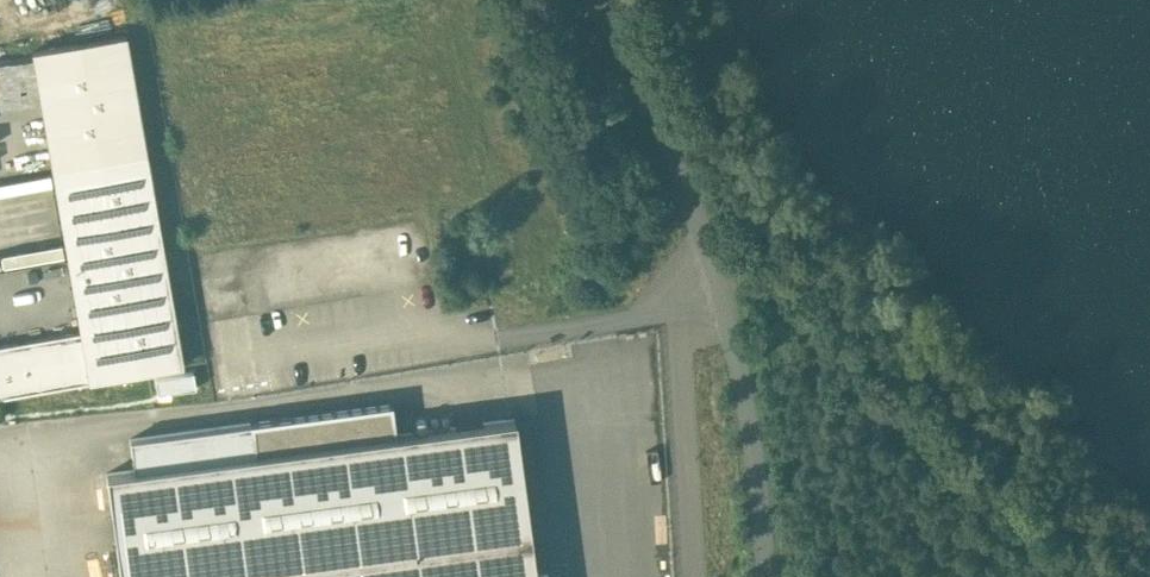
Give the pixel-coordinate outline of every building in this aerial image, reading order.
[(80,331),(88,380),(183,363),(126,34),(31,50),(80,331)] [(254,374),(240,291),(212,296),(226,379),(254,374)] [(88,380),(80,331),(0,344),(0,395),(88,380)] [(107,472),(121,576),(536,576),(514,418),(396,433),(392,403),(130,438),(134,468),(107,472)]
